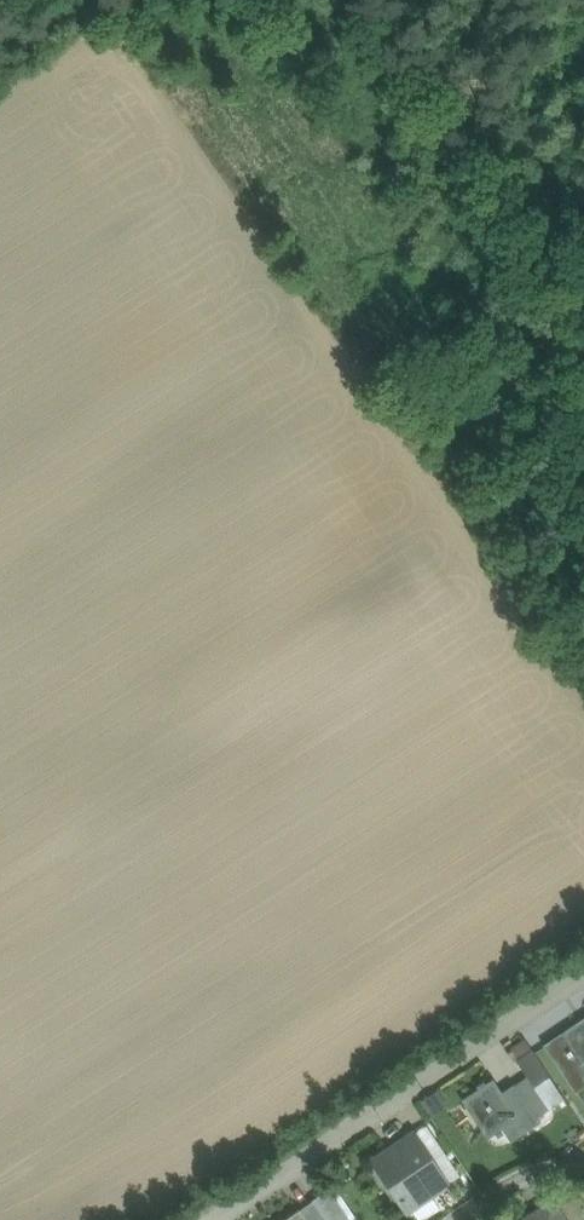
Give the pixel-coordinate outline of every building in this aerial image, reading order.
[(544,1045),(576,1089),(583,1083),(583,1016),(544,1045)] [(515,1085),(503,1070),(472,1094),(502,1132),(520,1118),(535,1137),(560,1118),(527,1076),(515,1085)] [(428,1153),(382,1184),(404,1217),(450,1187),(428,1153)] [(277,1219),(326,1219),(324,1217),(344,1206),(335,1189),(277,1219)] [(521,1219),(561,1219),(551,1203),(521,1219)]
